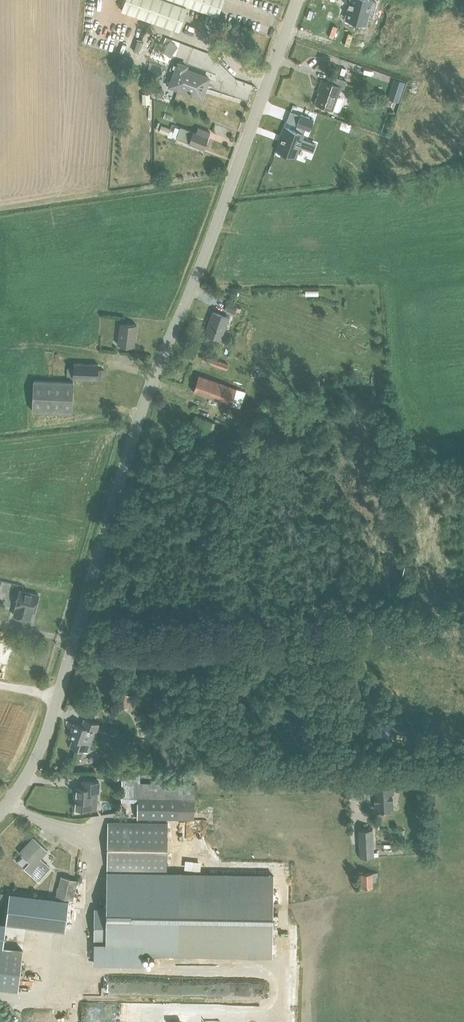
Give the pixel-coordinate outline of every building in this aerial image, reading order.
[(121,10),(150,20),(179,30),(187,5),(217,16),(223,0),(125,0),(121,10)] [(346,19),(365,24),(369,8),(374,10),(376,2),(372,0),(351,0),(350,2),(349,2),(350,3),(349,7),(348,6),(347,7),(349,7),(346,19)] [(120,36),(118,45),(126,46),(128,38),(120,36)] [(138,40),(134,51),(139,53),(143,42),(138,40)] [(155,42),(153,47),(161,50),(163,44),(155,42)] [(153,47),(151,54),(159,57),(161,50),(153,47)] [(176,69),(170,85),(199,96),(200,95),(199,94),(201,89),(202,89),(204,84),(206,85),(209,77),(186,69),(187,66),(179,63),(177,66),(176,65),(174,64),(172,68),(175,69),(176,69)] [(344,89),(347,81),(331,76),(329,82),(321,79),(318,87),(321,88),(315,104),(330,110),(339,87),(344,89)] [(395,79),(388,98),(399,102),(405,82),(395,79)] [(164,94),(162,89),(156,89),(154,93),(156,97),(161,98),(164,94)] [(282,136),(276,150),(295,158),(299,146),(306,149),(309,141),(302,138),(306,129),(310,130),(314,119),(301,114),(296,126),(295,130),(285,126),(282,136)] [(159,131),(169,134),(171,129),(161,125),(159,131)] [(204,149),(210,132),(198,127),(196,132),(180,126),(175,138),(204,149)] [(236,307),(225,303),(222,311),(233,315),(236,307)] [(222,339),(229,317),(212,311),(209,320),(211,321),(206,333),(222,339)] [(134,347),(136,324),(120,322),(118,345),(134,347)] [(204,354),(201,360),(226,368),(228,363),(204,354)] [(74,362),(74,367),(67,367),(67,376),(74,376),(74,378),(104,379),(104,370),(97,370),(97,364),(74,362)] [(239,408),(245,391),(199,375),(194,392),(239,408)] [(71,411),(73,382),(32,380),(30,408),(71,411)] [(183,401),(193,405),(195,400),(186,395),(183,401)] [(35,611),(39,595),(19,590),(17,600),(15,601),(14,605),(16,607),(15,608),(16,608),(14,615),(31,619),(33,611),(35,611)] [(128,695),(119,692),(115,705),(124,707),(128,695)] [(71,746),(67,757),(84,763),(88,751),(82,749),(89,728),(96,731),(99,722),(84,717),(81,725),(74,723),(69,738),(73,739),(71,746)] [(366,745),(355,745),(355,758),(366,758),(366,745)] [(138,817),(194,818),(195,784),(139,783),(139,775),(122,775),(122,800),(138,800),(138,817)] [(75,788),(75,797),(77,797),(76,808),(77,808),(78,810),(82,810),(83,809),(92,810),(97,810),(98,792),(98,793),(99,782),(83,780),(82,788),(75,788)] [(393,786),(374,787),(376,810),(393,809),(392,799),(388,799),(388,793),(392,793),(394,793),(393,786)] [(93,920),(93,925),(94,931),(95,935),(97,938),(101,940),(104,942),(93,942),(92,952),(92,963),(141,964),(142,953),(178,953),(272,955),(273,875),(207,874),(179,874),(166,874),(167,823),(107,821),(105,904),(101,906),(98,908),(96,911),(94,914),(93,920)] [(207,838),(207,823),(190,823),(189,837),(207,838)] [(377,852),(374,852),(373,828),(359,829),(360,857),(377,856),(377,852)] [(50,867),(40,858),(48,850),(35,838),(29,844),(28,843),(19,852),(21,854),(22,855),(29,862),(24,868),(38,880),(50,867)] [(377,878),(379,878),(379,872),(361,872),(362,887),(373,887),(373,882),(377,882),(377,878)] [(73,900),(78,880),(61,876),(56,896),(73,900)] [(10,892),(6,923),(65,931),(69,900),(10,892)] [(18,990),(23,950),(3,947),(6,924),(4,923),(0,923),(0,988),(18,990)] [(133,981),(117,978),(115,989),(132,992),(133,981)] [(223,982),(224,994),(237,993),(237,982),(223,982)] [(202,1021),(256,1021),(256,1015),(244,1015),(245,1008),(203,1007),(202,1021)]
